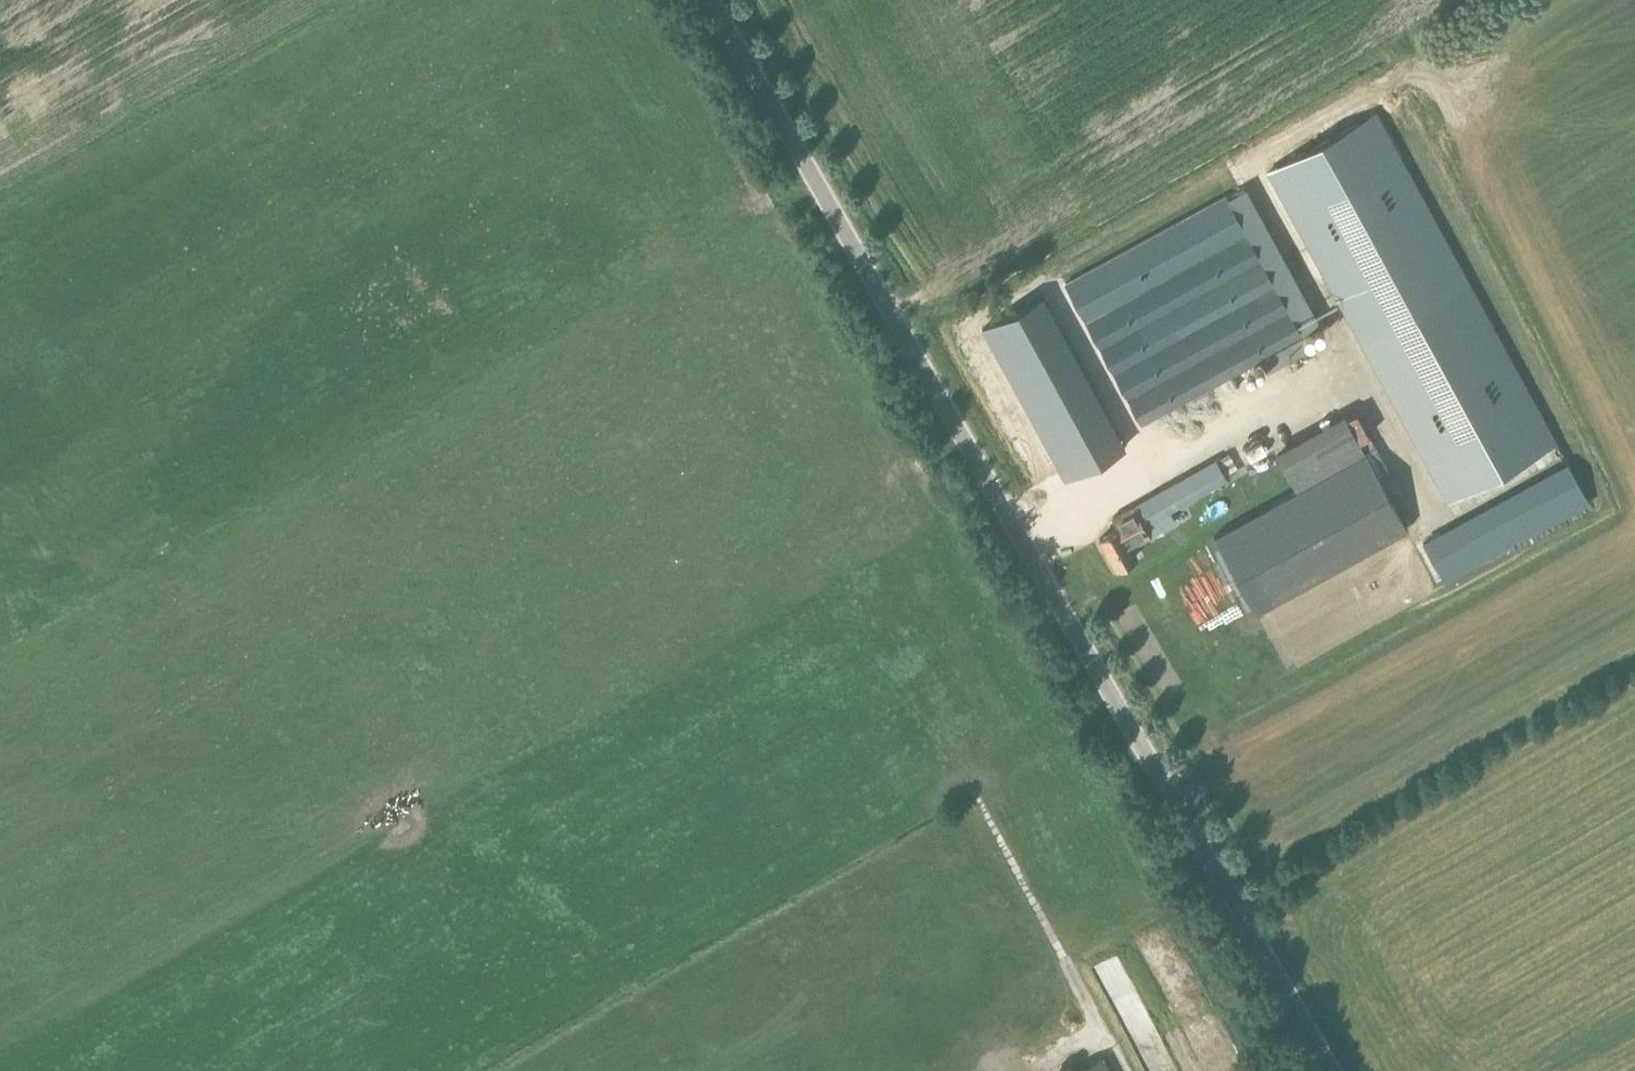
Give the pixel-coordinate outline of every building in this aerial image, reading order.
[(1377,113),(1268,173),(1401,416),(1508,352),(1377,113)] [(1143,425),(1303,336),(1226,194),(1065,283),(1143,425)] [(1122,449),(1038,297),(981,328),(1065,481),(1122,449)] [(1271,457),(1313,433),(1307,422),(1265,446),(1271,457)] [(1365,451),(1296,489),(1214,533),(1256,610),(1407,528),(1365,451)] [(1132,547),(1150,537),(1144,528),(1228,480),(1216,458),(1132,506),(1133,507),(1114,518),(1119,527),(1100,538),(1116,567),(1137,556),(1132,547)] [(1250,479),(1259,498),(1272,493),(1263,473),(1250,479)] [(1147,1036),(1130,1045),(1143,1069),(1160,1060),(1147,1036)] [(1104,1058),(1079,1070),(1111,1070),(1104,1058)] [(1145,1070),(1146,1070),(1170,1070),(1165,1060),(1145,1070)]
